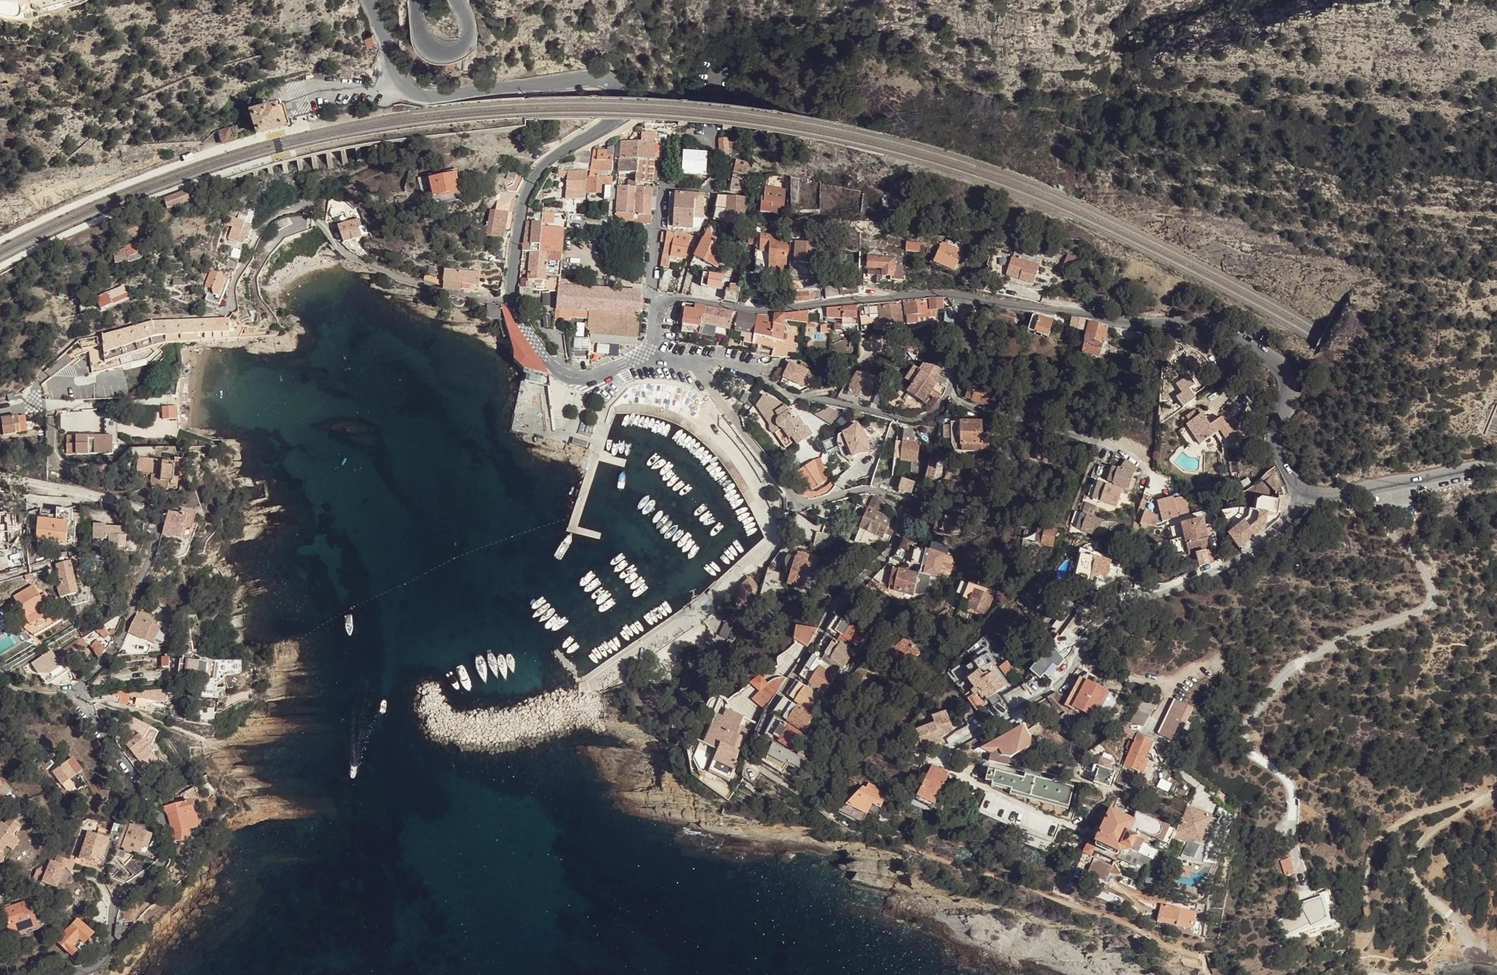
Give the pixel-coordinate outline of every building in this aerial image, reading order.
[(372,36),(365,39),(368,45),(375,43),(372,36)] [(255,133),(288,125),(286,117),(283,104),(250,113),(255,133)] [(631,126),(621,128),(621,138),(627,138),(627,135),(630,135),(632,129),(631,126)] [(228,128),(218,131),(221,143),(231,140),(228,128)] [(620,144),(619,158),(637,160),(654,161),(659,161),(661,161),(663,138),(655,138),(655,132),(642,131),(641,142),(630,141),(621,140),(620,144)] [(718,139),(719,156),(727,156),(727,139),(718,139)] [(611,175),(611,171),(613,146),(600,149),(593,151),(589,178),(602,179),(602,177),(602,174),(611,175)] [(683,174),(712,175),(711,147),(704,148),(704,153),(684,152),(683,174)] [(589,163),(590,154),(584,154),(582,150),(573,154),(573,162),(582,162),(582,163),(589,163)] [(183,160),(193,156),(191,152),(182,155),(183,160)] [(618,172),(636,173),(637,160),(619,158),(619,162),(618,172)] [(654,161),(637,160),(636,173),(636,178),(635,180),(635,182),(636,182),(641,183),(652,184),(654,161)] [(730,190),(745,191),(752,176),(756,168),(735,164),(735,165),(732,181),(730,190)] [(517,173),(509,170),(507,178),(514,181),(517,173)] [(567,192),(586,193),(586,172),(559,170),(559,178),(567,178),(567,192)] [(461,194),(457,175),(430,181),(429,178),(418,181),(422,198),(433,195),(434,200),(461,194)] [(602,179),(589,178),(588,193),(605,194),(606,177),(602,177),(602,179)] [(635,182),(635,180),(628,179),(627,187),(636,187),(636,182),(635,182)] [(635,197),(636,187),(627,187),(621,186),(622,181),(619,180),(617,197),(635,199),(635,197)] [(641,183),(636,182),(636,187),(635,197),(651,198),(652,189),(640,188),(641,183)] [(762,198),(760,212),(783,214),(785,189),(765,187),(764,199),(762,198)] [(187,190),(179,193),(183,204),(190,201),(187,190)] [(506,229),(510,230),(515,194),(502,192),(501,200),(498,199),(496,211),(490,210),(484,244),(503,247),(506,229)] [(585,200),(586,193),(567,192),(567,199),(585,200)] [(172,195),(175,206),(183,204),(179,193),(172,195)] [(676,194),(674,228),(693,229),(693,220),(702,220),(703,195),(676,194)] [(172,195),(164,198),(168,208),(175,206),(172,195)] [(616,221),(634,222),(634,215),(634,208),(635,199),(617,197),(616,221)] [(651,198),(635,197),(635,199),(634,208),(651,209),(651,198)] [(726,220),(725,223),(742,224),(745,198),(718,197),(713,219),(726,220)] [(608,216),(610,200),(604,200),(603,200),(601,218),(602,218),(608,216)] [(362,226),(359,219),(351,222),(349,217),(357,214),(354,206),(346,210),(349,215),(340,219),(336,211),(329,214),(328,222),(338,227),(343,243),(361,236),(358,228),(362,226)] [(651,209),(634,208),(634,215),(634,222),(650,224),(651,209)] [(554,223),(555,212),(543,210),(542,222),(554,223)] [(250,224),(253,214),(249,213),(239,212),(236,219),(229,216),(227,223),(234,225),(228,244),(237,246),(238,242),(243,243),(250,224)] [(281,218),(275,221),(278,227),(287,221),(284,216),(281,218)] [(530,251),(540,252),(540,245),(541,229),(542,223),(538,223),(539,219),(533,219),(533,222),(531,244),(523,243),(522,250),(530,251)] [(702,220),(693,220),(693,229),(700,230),(702,220)] [(527,222),(523,243),(531,244),(533,222),(527,222)] [(725,224),(716,224),(719,234),(726,231),(724,226),(725,224)] [(552,244),(562,245),(563,230),(541,229),(540,245),(552,246),(552,244)] [(707,229),(703,240),(694,257),(717,268),(719,263),(714,261),(720,248),(713,245),(715,240),(714,238),(710,235),(712,232),(707,229)] [(591,238),(592,231),(571,230),(570,237),(591,238)] [(612,233),(592,231),(591,238),(611,239),(612,233)] [(796,232),(794,263),(824,265),(826,245),(817,244),(818,239),(805,238),(806,233),(796,232)] [(675,234),(668,233),(667,233),(663,233),(661,242),(663,242),(665,243),(661,266),(668,267),(670,255),(675,234)] [(696,238),(675,234),(670,255),(686,259),(688,247),(692,248),(696,238)] [(787,263),(787,239),(776,239),(776,237),(761,236),(760,248),(762,248),(769,248),(770,252),(769,262),(787,263)] [(947,239),(945,244),(959,251),(962,245),(947,239)] [(127,253),(129,258),(141,254),(140,253),(146,251),(143,243),(137,245),(137,244),(125,248),(126,249),(127,253)] [(920,245),(906,243),(906,252),(919,253),(920,245)] [(945,244),(942,243),(934,263),(954,272),(963,252),(959,251),(945,244)] [(540,245),(540,252),(561,254),(562,245),(552,244),(552,246),(540,245)] [(532,291),(532,280),(546,281),(545,292),(558,293),(559,279),(561,254),(540,252),(530,251),(528,279),(521,278),(520,301),(532,302),(532,291)] [(1003,278),(1032,287),(1040,261),(1011,253),(1010,258),(992,252),(987,267),(989,267),(987,272),(1003,277),(1003,278)] [(131,263),(142,259),(141,254),(129,258),(131,263)] [(1077,259),(1068,255),(1063,265),(1072,269),(1077,259)] [(895,265),(895,258),(868,256),(867,275),(876,276),(876,285),(893,284),(893,281),(902,281),(903,266),(895,265)] [(682,263),(675,261),(673,268),(678,270),(682,263)] [(798,269),(789,269),(789,277),(794,277),(797,277),(798,269)] [(445,270),(443,288),(442,290),(461,292),(461,290),(462,284),(478,286),(480,275),(460,272),(445,270)] [(840,297),(859,296),(859,271),(841,270),(840,297)] [(206,301),(220,307),(229,281),(222,279),(223,275),(210,271),(204,287),(210,289),(208,295),(206,301)] [(590,331),(638,335),(641,292),(614,290),(593,289),(594,282),(581,280),(580,288),(577,288),(578,280),(559,279),(558,286),(558,293),(556,310),(559,310),(558,320),(569,321),(569,319),(576,319),(577,311),(589,312),(587,331),(590,331)] [(546,281),(532,280),(532,291),(545,292),(546,281)] [(594,282),(593,289),(614,290),(615,281),(594,280),(594,282)] [(129,298),(123,285),(96,298),(102,311),(129,298)] [(210,289),(204,287),(202,292),(208,295),(210,289)] [(788,287),(788,304),(808,301),(807,292),(798,293),(798,287),(788,287)] [(726,292),(724,300),(737,302),(738,295),(726,292)] [(904,302),(906,324),(918,323),(917,317),(934,315),(933,309),(937,309),(940,299),(929,300),(929,299),(904,302)] [(701,327),(705,307),(685,304),(683,325),(701,327)] [(501,307),(487,305),(487,318),(501,321),(501,307)] [(857,319),(856,305),(826,308),(827,318),(838,318),(842,318),(842,320),(842,326),(857,326),(857,319)] [(903,328),(901,305),(879,306),(879,316),(861,317),(861,325),(880,324),(880,329),(882,329),(897,328),(903,328)] [(507,309),(501,307),(505,321),(514,354),(514,360),(524,370),(527,371),(549,376),(541,365),(514,324),(507,309)] [(733,312),(705,307),(701,327),(699,334),(714,337),(716,327),(731,330),(732,324),(733,312)] [(774,318),(757,315),(754,335),(783,340),(785,326),(782,325),(783,320),(808,323),(808,311),(782,314),(775,314),(774,318)] [(754,335),(757,315),(738,313),(736,325),(735,331),(741,332),(741,336),(745,337),(744,342),(753,344),(754,335)] [(1053,322),(1032,315),(1028,331),(1032,333),(1047,337),(1053,322)] [(1073,328),(1086,330),(1088,318),(1075,316),(1073,328)] [(229,321),(186,321),(152,322),(138,326),(121,331),(103,336),(97,337),(79,339),(83,349),(88,348),(91,367),(161,346),(230,334),(230,321),(229,321)] [(1106,329),(1090,323),(1081,352),(1099,358),(1106,329)] [(830,333),(830,325),(821,324),(821,333),(830,333)] [(701,327),(683,325),(682,332),(699,334),(701,327)] [(904,331),(905,348),(916,348),(915,328),(910,329),(904,330),(904,331)] [(590,348),(590,338),(575,338),(575,348),(590,348)] [(779,357),(786,357),(788,343),(774,342),(771,357),(779,357)] [(934,380),(941,370),(928,361),(921,372),(915,381),(907,393),(923,404),(929,394),(932,390),(942,396),(944,394),(946,388),(934,380)] [(789,363),(783,377),(801,385),(804,386),(809,386),(812,383),(815,374),(810,372),(812,366),(802,362),(799,367),(789,363)] [(915,381),(921,372),(914,367),(907,376),(915,381)] [(546,386),(549,376),(527,371),(525,381),(546,386)] [(853,380),(848,395),(868,401),(872,385),(876,386),(879,378),(857,372),(853,380)] [(1194,387),(1199,385),(1193,375),(1179,382),(1185,393),(1181,396),(1187,407),(1201,400),(1194,387)] [(994,386),(986,384),(986,382),(972,378),(965,399),(988,406),(992,391),(994,386)] [(998,382),(988,378),(986,382),(986,384),(994,386),(992,391),(995,392),(998,382)] [(938,400),(942,396),(932,390),(929,394),(938,400)] [(740,401),(745,404),(751,394),(746,391),(741,399),(740,401)] [(794,442),(797,445),(810,436),(805,428),(798,418),(795,420),(789,411),(788,412),(784,406),(762,395),(757,405),(776,433),(782,429),(785,427),(794,442)] [(178,406),(167,406),(167,413),(178,414),(178,406)] [(817,414),(833,425),(844,409),(836,407),(828,406),(817,414)] [(59,427),(67,427),(67,411),(59,411),(59,427)] [(1210,425),(1202,414),(1198,417),(1194,412),(1186,418),(1190,423),(1186,425),(1200,445),(1216,433),(1215,433),(1226,425),(1221,417),(1210,425)] [(24,414),(17,415),(20,432),(27,431),(24,414)] [(17,415),(0,417),(3,434),(20,432),(17,415)] [(999,423),(1000,422),(1001,421),(998,420),(999,419),(987,415),(986,429),(997,429),(997,422),(999,423)] [(981,451),(981,437),(981,422),(950,422),(950,444),(955,453),(981,451)] [(855,452),(857,453),(869,452),(868,442),(863,432),(857,423),(848,431),(847,434),(846,438),(847,440),(849,447),(852,451),(855,452)] [(785,427),(782,429),(776,433),(786,447),(794,442),(785,427)] [(915,431),(904,430),(901,461),(911,463),(910,471),(918,471),(921,441),(914,441),(915,431)] [(113,453),(113,435),(66,436),(66,453),(113,453)] [(972,459),(972,472),(982,472),(982,459),(972,459)] [(174,478),(175,463),(138,460),(137,474),(152,475),(151,487),(161,488),(160,490),(168,491),(168,489),(177,490),(179,478),(174,478)] [(1137,468),(1135,467),(1126,460),(1120,470),(1132,474),(1137,468)] [(817,471),(814,461),(792,475),(799,486),(806,481),(810,488),(817,484),(818,485),(822,482),(817,471)] [(1132,474),(1120,470),(1112,467),(1107,482),(1127,488),(1131,478),(1132,474)] [(899,490),(911,494),(914,485),(920,487),(921,484),(915,482),(915,484),(902,479),(899,490)] [(1093,499),(1096,500),(1099,501),(1117,507),(1122,490),(1099,483),(1097,488),(1093,499)] [(1097,488),(1091,486),(1087,497),(1093,499),(1097,488)] [(885,501),(875,495),(874,500),(886,507),(888,504),(885,501)] [(1165,499),(1168,518),(1195,514),(1192,495),(1165,499)] [(1277,516),(1280,501),(1262,497),(1257,501),(1255,511),(1250,510),(1248,517),(1228,533),(1240,547),(1264,527),(1263,524),(1265,513),(1277,516)] [(869,508),(855,541),(888,543),(897,522),(896,516),(892,514),(890,518),(869,508)] [(191,517),(184,540),(189,542),(197,514),(186,511),(185,514),(191,517)] [(1149,524),(1162,525),(1163,512),(1151,511),(1149,524)] [(72,523),(73,513),(57,512),(56,522),(68,523),(72,523)] [(169,513),(163,534),(184,540),(191,517),(185,514),(181,513),(180,516),(169,513)] [(10,533),(10,526),(9,514),(0,515),(0,534),(10,533)] [(17,514),(9,514),(10,526),(18,526),(17,514)] [(945,516),(938,514),(934,531),(961,538),(965,520),(945,516)] [(1080,516),(1079,522),(1076,528),(1097,535),(1102,521),(1086,516),(1081,514),(1080,516)] [(1182,524),(1188,549),(1209,544),(1203,519),(1182,524)] [(66,540),(68,523),(56,522),(39,520),(37,539),(66,542),(66,540)] [(66,540),(74,541),(76,524),(72,523),(68,523),(66,540)] [(125,548),(127,529),(106,527),(106,526),(94,525),(93,538),(109,539),(108,547),(125,548)] [(1035,543),(1052,546),(1055,531),(1038,528),(1035,543)] [(816,532),(812,549),(832,554),(835,544),(842,546),(844,539),(816,532)] [(953,549),(956,541),(944,538),(942,546),(943,546),(950,548),(953,549)] [(951,556),(948,555),(941,553),(943,546),(942,546),(931,543),(930,551),(926,566),(929,567),(933,568),(938,569),(936,576),(945,578),(951,556)] [(948,555),(950,548),(943,546),(941,553),(948,555)] [(1207,559),(1204,546),(1194,548),(1198,561),(1207,559)] [(1079,550),(1073,575),(1095,581),(1096,574),(1107,577),(1111,562),(1090,557),(1091,553),(1079,550)] [(69,553),(54,557),(62,589),(59,590),(61,598),(71,595),(73,605),(88,601),(90,583),(77,586),(69,553)] [(766,570),(763,580),(786,586),(786,584),(799,588),(800,585),(810,588),(813,580),(818,582),(822,570),(809,566),(810,562),(806,561),(807,557),(803,556),(802,559),(795,557),(794,558),(787,556),(784,559),(784,561),(784,563),(784,566),(784,568),(786,569),(785,572),(786,573),(785,575),(766,570)] [(1111,575),(1126,577),(1128,559),(1113,557),(1111,575)] [(886,588),(891,566),(886,565),(873,578),(878,582),(883,585),(886,588)] [(888,585),(895,587),(899,570),(892,569),(888,585)] [(899,570),(895,587),(894,590),(912,594),(913,592),(920,594),(920,593),(927,592),(927,589),(930,589),(930,585),(928,585),(930,575),(918,573),(918,575),(899,570)] [(750,579),(721,607),(731,610),(742,605),(761,589),(757,586),(750,579)] [(968,586),(961,583),(957,593),(964,595),(968,586)] [(989,589),(969,584),(968,586),(964,595),(959,608),(965,610),(967,607),(985,615),(993,597),(992,597),(994,591),(989,589)] [(57,623),(34,585),(13,598),(27,622),(21,626),(35,636),(57,623)] [(136,615),(128,631),(154,643),(161,629),(153,625),(153,624),(136,615)] [(863,633),(836,617),(827,633),(832,635),(835,631),(843,636),(842,637),(856,646),(863,633)] [(1081,633),(1064,621),(1055,634),(1072,645),(1081,633)] [(161,629),(154,643),(161,646),(170,627),(166,625),(154,622),(153,624),(153,625),(161,629)] [(719,634),(727,638),(732,626),(725,622),(719,634)] [(109,634),(103,626),(96,630),(101,635),(91,647),(93,650),(99,658),(106,649),(113,639),(112,638),(109,634)] [(793,643),(807,648),(818,630),(798,626),(793,643)] [(817,649),(825,654),(835,640),(826,635),(817,649)] [(907,640),(903,635),(892,646),(895,650),(888,657),(900,671),(920,654),(907,640)] [(82,663),(91,656),(89,653),(93,650),(91,647),(84,636),(62,652),(72,666),(80,660),(82,663)] [(821,660),(840,673),(844,667),(854,652),(853,651),(835,640),(825,654),(821,660)] [(180,646),(180,654),(194,654),(192,644),(188,644),(188,646),(180,646)] [(895,650),(892,646),(884,653),(888,657),(895,650)] [(1038,666),(1033,672),(1041,679),(1053,665),(1059,667),(1065,660),(1051,646),(1036,665),(1038,666)] [(847,669),(857,654),(854,652),(844,667),(847,669)] [(989,669),(996,664),(989,652),(974,663),(974,664),(979,670),(973,674),(968,679),(967,679),(982,698),(984,697),(987,700),(1005,687),(1000,680),(999,681),(989,669)] [(804,678),(825,692),(835,677),(826,672),(829,667),(812,656),(806,666),(811,669),(804,678)] [(181,661),(179,674),(200,677),(200,681),(214,680),(216,664),(201,659),(201,662),(181,661)] [(179,674),(181,661),(178,660),(175,679),(200,681),(200,677),(179,674)] [(59,683),(73,682),(59,664),(57,661),(47,668),(43,671),(46,675),(51,683),(57,679),(59,683)] [(999,667),(1006,676),(1014,670),(1007,661),(999,667)] [(974,664),(968,668),(971,672),(973,674),(979,670),(974,664)] [(800,675),(804,678),(811,669),(806,666),(800,675)] [(750,685),(759,692),(760,693),(767,686),(761,677),(750,685)] [(1025,684),(1032,695),(1043,687),(1035,677),(1025,684)] [(1093,718),(1107,691),(1079,677),(1064,706),(1082,715),(1083,713),(1091,717),(1093,718)] [(776,693),(786,679),(784,678),(781,678),(774,680),(769,682),(772,686),(770,688),(767,686),(760,693),(759,692),(752,700),(765,710),(776,693)] [(786,695),(790,697),(799,685),(795,683),(786,695)] [(1025,684),(1024,684),(1003,696),(1003,697),(1011,708),(1032,695),(1025,684)] [(815,699),(817,697),(799,685),(790,697),(809,709),(815,699)] [(170,689),(151,690),(151,693),(151,697),(159,699),(171,698),(170,689)] [(139,690),(113,692),(112,696),(120,696),(119,703),(140,709),(139,693),(139,690)] [(1162,695),(1154,691),(1126,720),(1138,724),(1143,725),(1149,714),(1153,709),(1154,709),(1162,695)] [(974,694),(967,699),(977,711),(983,706),(974,694)] [(817,697),(815,699),(824,704),(826,700),(819,695),(817,697)] [(796,707),(792,704),(784,698),(773,714),(785,714),(782,719),(803,731),(812,717),(796,707)] [(1170,740),(1186,705),(1173,700),(1158,733),(1170,740)] [(1007,710),(1002,702),(989,710),(993,719),(1007,710)] [(1170,740),(1176,742),(1189,716),(1193,708),(1186,705),(1170,740)] [(709,773),(727,782),(749,733),(739,728),(741,726),(743,719),(728,712),(721,709),(714,726),(716,727),(710,743),(720,747),(718,751),(709,773)] [(953,729),(946,712),(932,717),(935,724),(916,731),(920,741),(923,748),(923,749),(928,748),(942,742),(939,736),(951,731),(953,729)] [(1076,729),(1066,712),(1060,717),(1066,726),(1068,729),(1073,736),(1076,729)] [(1091,717),(1083,713),(1082,715),(1080,718),(1088,722),(1091,717)] [(152,750),(150,747),(159,732),(127,715),(117,733),(128,739),(130,742),(126,745),(140,761),(152,750)] [(793,750),(802,735),(773,718),(765,736),(772,739),(774,736),(779,739),(778,741),(793,750)] [(1017,719),(1000,729),(1003,735),(1020,725),(1017,719)] [(1123,727),(1134,734),(1138,724),(1126,720),(1121,726),(1123,727)] [(1003,735),(975,751),(981,753),(1023,729),(1028,738),(1031,736),(1024,723),(1020,725),(1003,735)] [(716,727),(714,726),(712,725),(703,744),(718,751),(720,747),(710,743),(716,727)] [(1131,742),(1134,734),(1123,727),(1119,735),(1131,742)] [(1023,729),(981,753),(991,755),(989,763),(1008,767),(1010,758),(1033,745),(1028,738),(1023,729)] [(1138,733),(1137,735),(1153,742),(1153,741),(1154,739),(1138,733)] [(24,744),(29,750),(33,746),(29,740),(30,739),(27,735),(22,739),(26,743),(24,744)] [(1148,760),(1146,759),(1153,742),(1137,735),(1124,765),(1139,772),(1142,774),(1144,770),(1148,761),(1148,760)] [(1155,743),(1153,742),(1146,759),(1148,760),(1155,743)] [(804,759),(797,756),(770,743),(763,759),(783,770),(785,766),(787,764),(803,771),(807,761),(804,759)] [(806,754),(799,751),(797,756),(804,759),(806,754)] [(1090,780),(1095,782),(1093,785),(1109,790),(1114,774),(1110,773),(1116,755),(1102,751),(1095,771),(1097,772),(1097,774),(1091,772),(1090,777),(1091,777),(1090,780)] [(51,770),(61,785),(81,770),(72,757),(66,762),(64,760),(51,770)] [(783,770),(763,759),(761,762),(782,775),(787,767),(785,766),(783,770)] [(917,797),(934,805),(949,774),(932,766),(917,797)] [(147,767),(142,771),(147,777),(152,773),(147,767)] [(995,772),(988,770),(985,781),(992,783),(995,772)] [(1150,773),(1144,770),(1142,774),(1139,772),(1136,778),(1146,783),(1150,773)] [(1024,779),(995,772),(992,783),(1012,788),(1011,790),(1027,794),(1031,795),(1040,797),(1044,798),(1052,800),(1057,801),(1065,803),(1069,804),(1073,788),(1025,775),(1024,779)] [(850,801),(852,803),(850,808),(847,814),(863,823),(872,804),(880,808),(887,793),(868,783),(866,789),(862,787),(857,793),(854,790),(847,798),(850,801)] [(1012,788),(992,783),(991,787),(1011,792),(1011,790),(1012,788)] [(4,796),(9,792),(3,784),(1,786),(0,786),(0,792),(4,796)] [(1027,794),(1011,790),(1011,792),(1010,795),(1025,799),(1027,794)] [(188,797),(160,804),(166,812),(170,829),(169,837),(182,838),(185,835),(187,830),(187,827),(195,826),(195,820),(194,814),(191,809),(188,797)] [(934,805),(917,797),(915,800),(932,809),(934,805)] [(1189,805),(1176,838),(1187,843),(1190,838),(1199,842),(1195,861),(1203,863),(1206,844),(1217,821),(1211,818),(1207,816),(1208,813),(1189,805)] [(1121,816),(1125,818),(1128,812),(1115,806),(1113,809),(1122,813),(1121,816)] [(1096,842),(1118,852),(1119,850),(1128,855),(1130,850),(1138,854),(1143,843),(1135,840),(1138,832),(1149,838),(1168,846),(1175,831),(1136,814),(1132,822),(1125,818),(1121,816),(1119,815),(1111,812),(1102,830),(1098,828),(1095,834),(1099,835),(1096,842)] [(19,827),(17,823),(10,817),(5,824),(1,821),(0,823),(0,853),(3,853),(2,849),(5,845),(8,847),(15,838),(12,836),(19,827)] [(119,821),(110,843),(117,845),(116,846),(117,848),(120,849),(122,849),(123,848),(132,851),(134,843),(140,845),(137,855),(149,859),(155,844),(142,840),(145,830),(139,828),(140,828),(132,825),(132,824),(119,819),(119,821)] [(99,865),(108,839),(88,831),(78,858),(99,865)] [(1146,845),(1149,838),(1138,832),(1135,840),(1143,843),(1146,845)] [(20,841),(15,838),(8,847),(13,851),(20,841)] [(1082,853),(1090,857),(1094,849),(1096,846),(1095,845),(1088,842),(1082,853)] [(1094,849),(1115,859),(1118,852),(1096,842),(1095,845),(1096,846),(1094,849)] [(1087,864),(1090,857),(1082,853),(1080,862),(1084,864),(1086,864),(1087,864)] [(47,862),(33,868),(30,877),(52,886),(57,888),(72,881),(70,869),(67,868),(70,861),(69,860),(56,855),(53,862),(49,861),(49,862),(47,862)] [(129,873),(148,860),(130,855),(119,864),(129,873)] [(1138,861),(1128,856),(1127,859),(1129,860),(1128,862),(1135,866),(1138,861)] [(1088,873),(1106,881),(1112,866),(1094,858),(1088,873)] [(1280,860),(1285,875),(1294,873),(1290,858),(1280,860)] [(1175,875),(1190,878),(1192,867),(1177,864),(1175,875)] [(7,889),(15,896),(21,890),(11,881),(0,882),(0,890),(7,889)] [(1316,933),(1317,936),(1341,928),(1330,885),(1327,886),(1328,892),(1337,926),(1316,933)] [(1337,926),(1328,892),(1320,894),(1321,899),(1304,904),(1304,909),(1280,921),(1287,936),(1311,924),(1316,933),(1337,926)] [(1198,902),(1167,895),(1163,894),(1161,904),(1196,913),(1198,902)] [(36,928),(27,901),(1,910),(9,937),(36,928)] [(103,916),(103,904),(88,913),(93,922),(103,916)] [(1161,922),(1192,930),(1196,913),(1161,904),(1159,913),(1163,914),(1161,922)] [(1190,935),(1192,930),(1161,922),(1163,914),(1159,913),(1156,926),(1190,935)] [(93,933),(77,919),(68,930),(66,928),(55,941),(72,956),(83,944),(84,945),(93,933)] [(128,931),(117,926),(115,937),(120,943),(128,931)]
